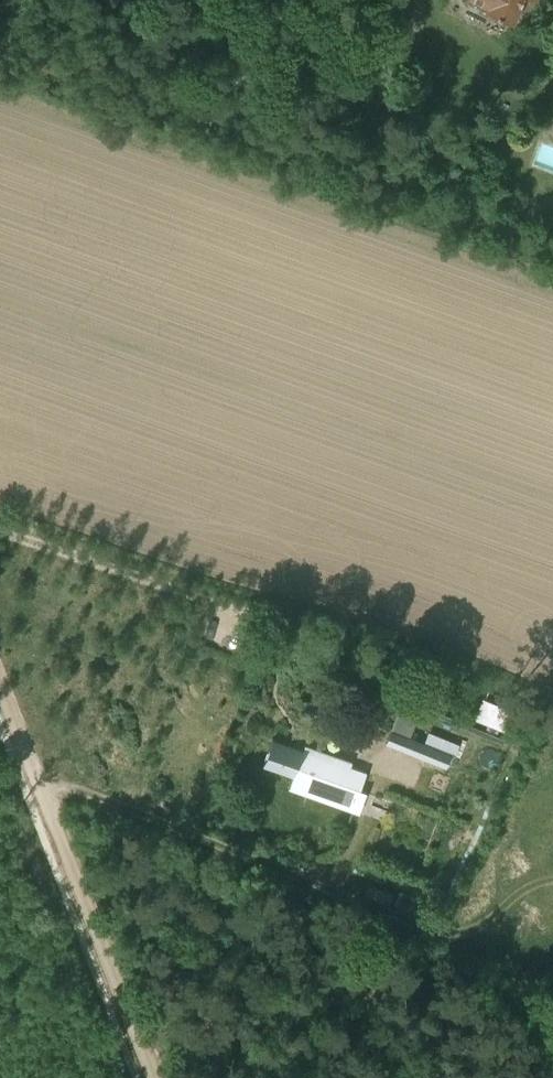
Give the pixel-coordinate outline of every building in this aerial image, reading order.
[(470,3),(491,12),(489,17),(516,27),(527,0),(472,0),(470,3)] [(417,717),(399,710),(385,742),(404,750),(409,737),(417,717)] [(255,760),(249,776),(291,790),(296,774),(311,779),(318,758),(245,733),(238,754),(255,760)] [(425,742),(418,757),(447,768),(452,755),(425,742)] [(181,921),(173,924),(176,930),(184,927),(181,921)]
